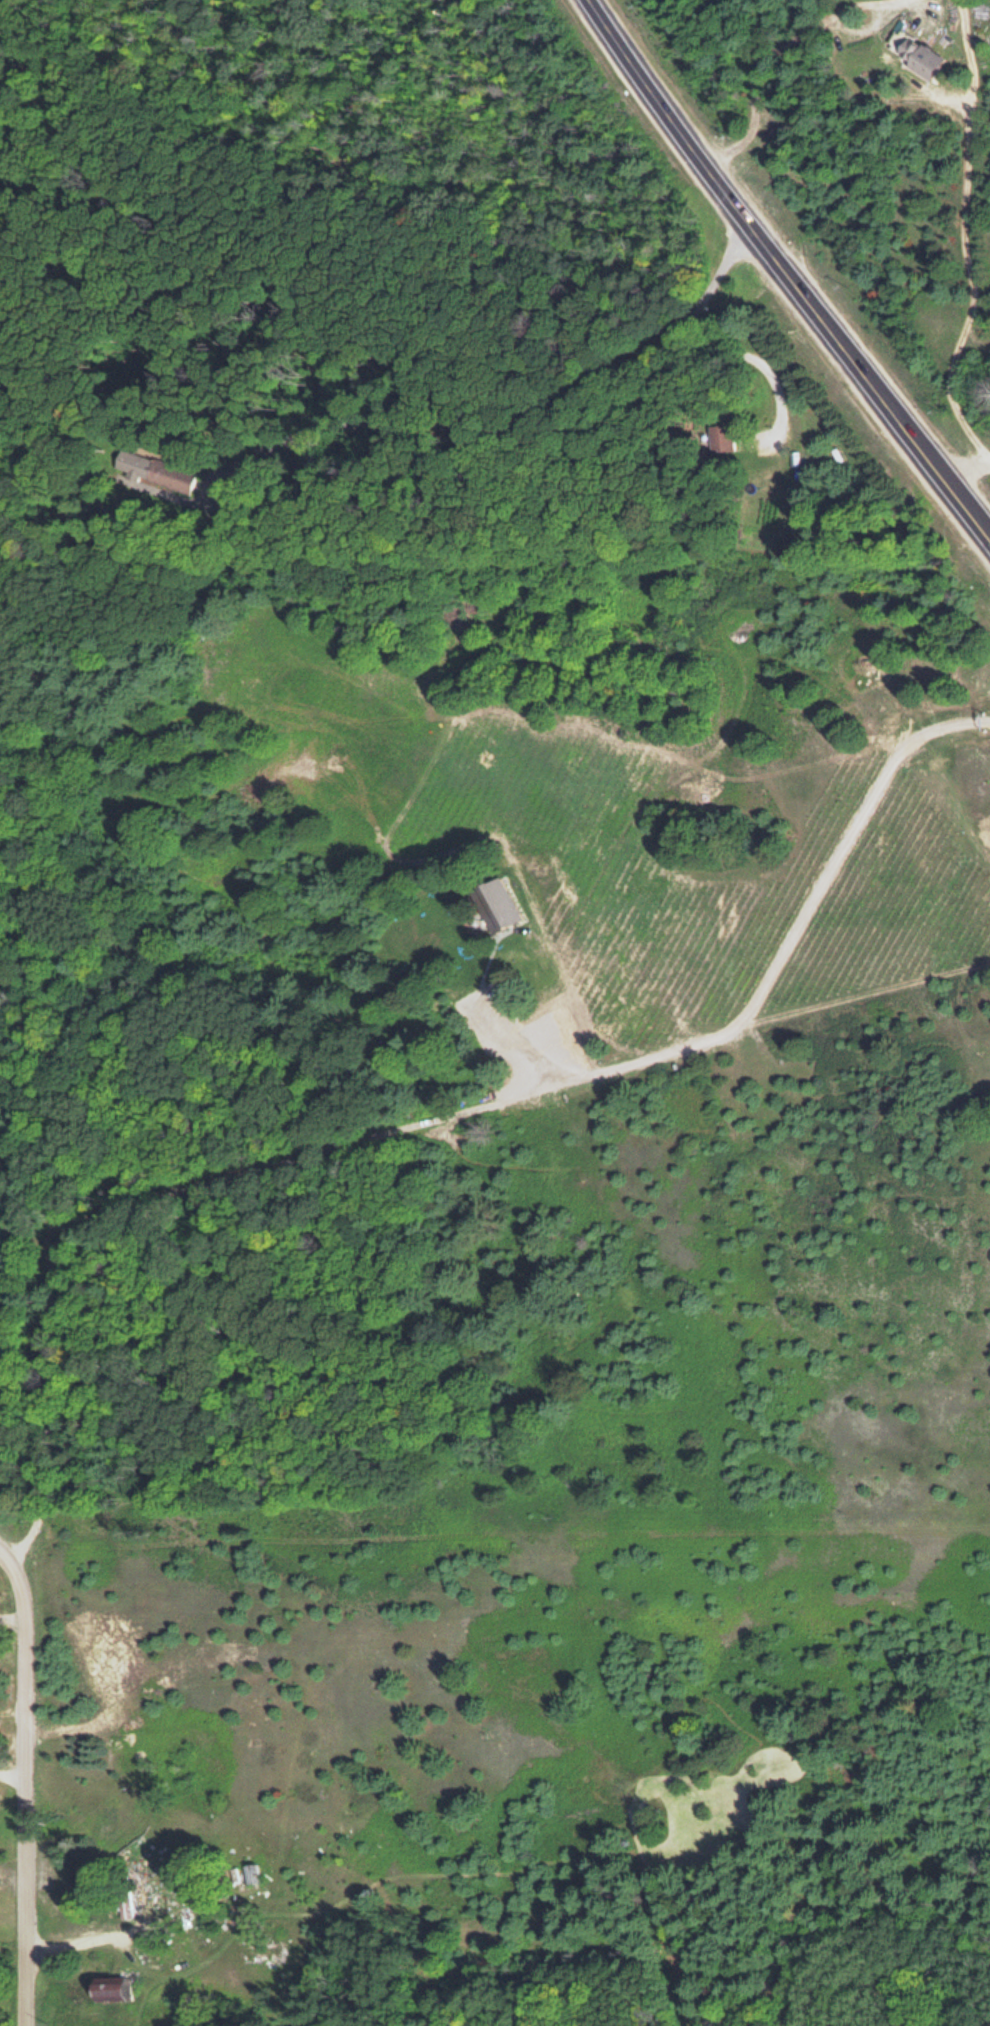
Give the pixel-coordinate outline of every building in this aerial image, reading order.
[(904,66),(930,79),(943,54),(896,30),(887,47),(908,58),(904,66)] [(708,450),(733,450),(733,424),(708,424),(708,450)] [(197,469),(118,449),(112,473),(191,493),(197,469)] [(259,1861),(243,1864),(246,1883),(262,1881),(259,1861)] [(238,1955),(282,1955),(282,1946),(238,1945),(238,1955)] [(130,1976),(90,1976),(90,1999),(130,1999),(130,1976)]
